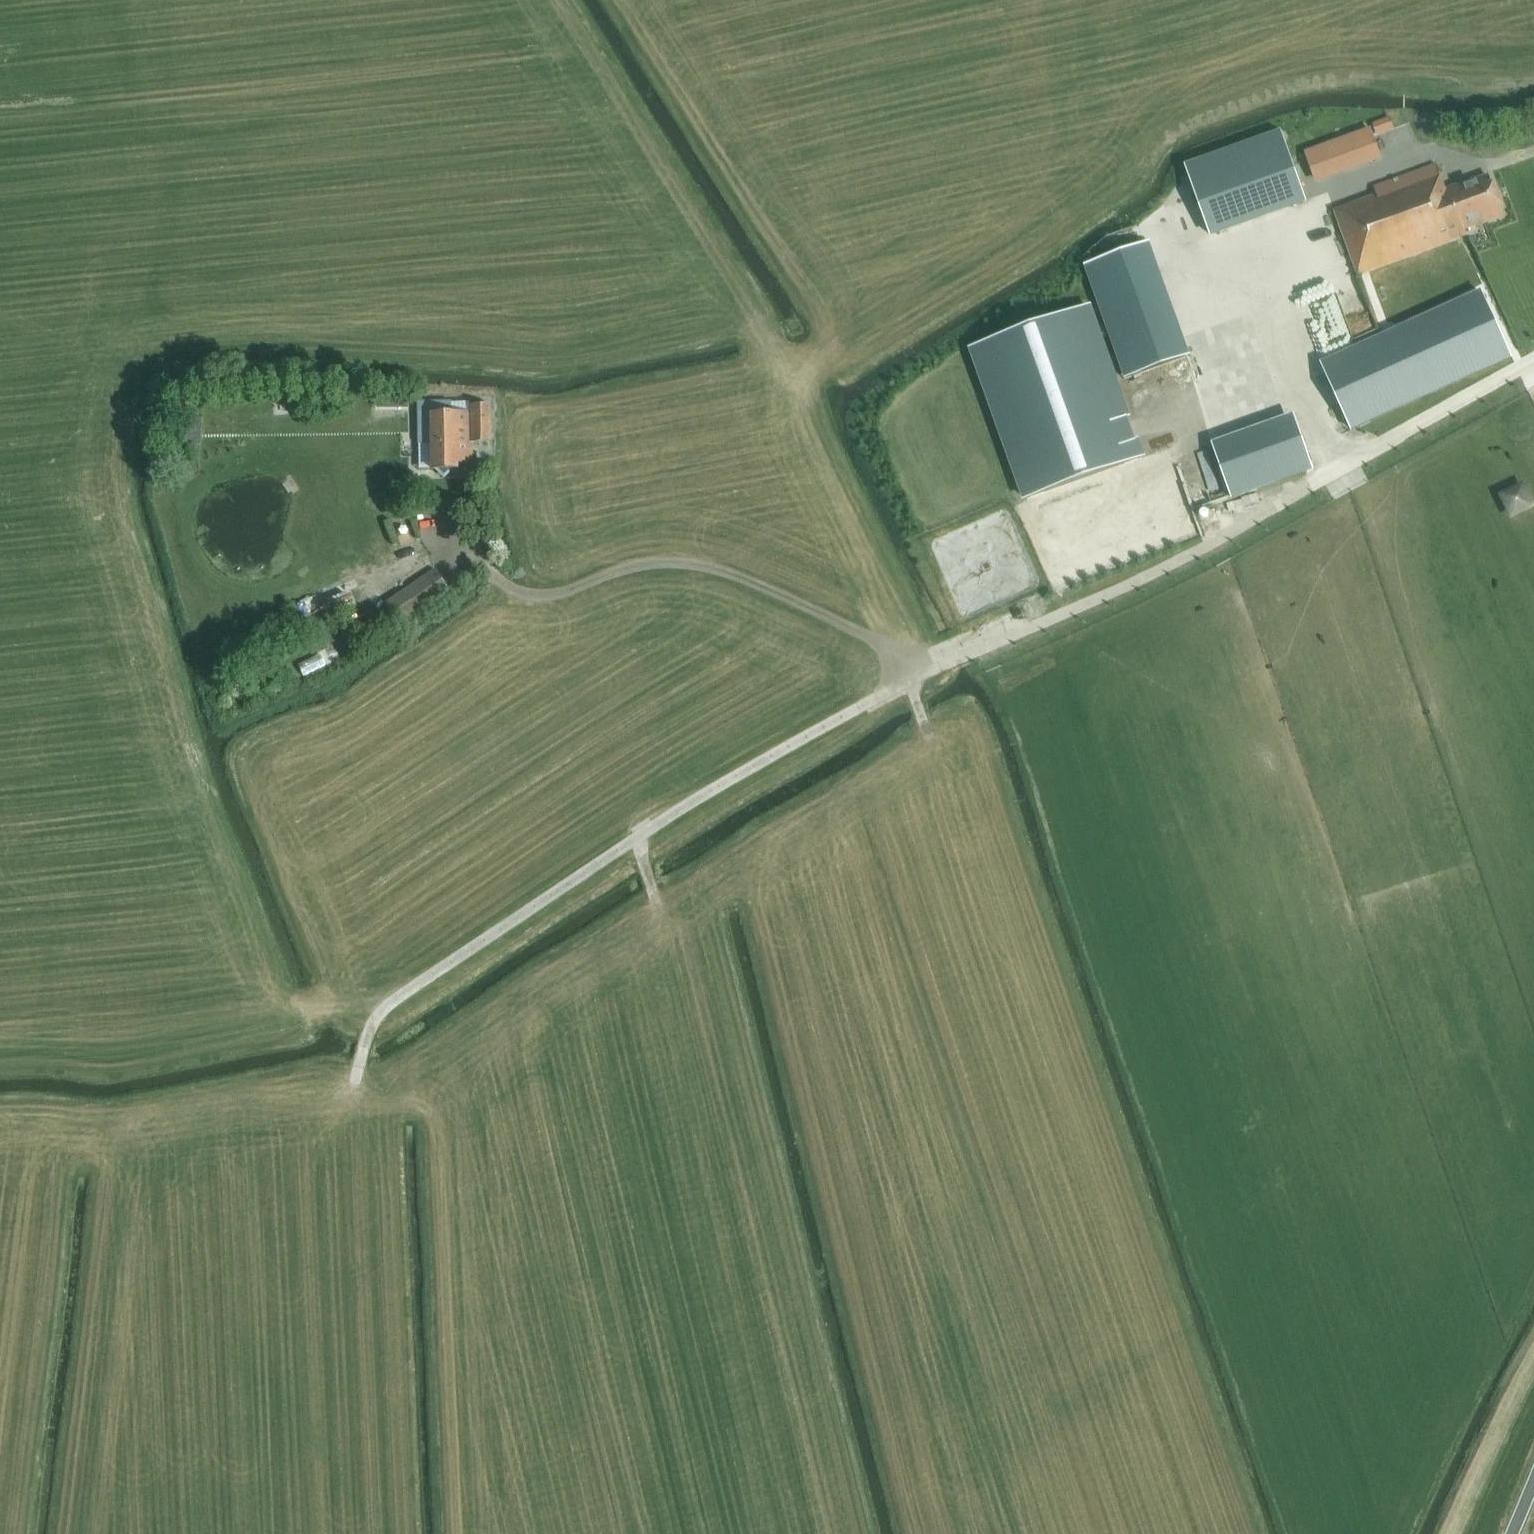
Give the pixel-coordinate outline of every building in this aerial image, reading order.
[(1384,144),(1408,135),(1403,122),(1379,131),(1384,144)] [(1211,234),(1305,200),(1281,131),(1186,165),(1211,234)] [(1383,163),(1375,142),(1357,148),(1342,153),(1350,175),(1383,163)] [(1465,228),(1503,214),(1490,176),(1467,185),(1467,183),(1450,189),(1450,187),(1446,189),(1437,164),(1374,187),(1377,195),(1335,210),(1359,275),(1468,235),(1465,228)] [(1147,244),(1084,268),(1127,380),(1190,355),(1147,244)] [(1323,366),(1345,415),(1349,424),(1510,351),(1484,293),(1323,366)] [(1142,458),(1088,306),(974,347),(1028,499),(1142,458)] [(450,401),(417,402),(418,443),(430,443),(430,468),(436,468),(443,475),(450,468),(455,468),(455,463),(471,463),(471,442),(489,441),(488,405),(468,405),(468,413),(450,413),(450,401)] [(206,445),(207,417),(189,416),(189,444),(206,445)] [(1298,424),(1217,452),(1233,497),(1314,469),(1298,424)] [(1533,512),(1533,496),(1528,483),(1501,495),(1513,522),(1533,512)] [(399,624),(449,590),(435,569),(386,602),(399,624)]
